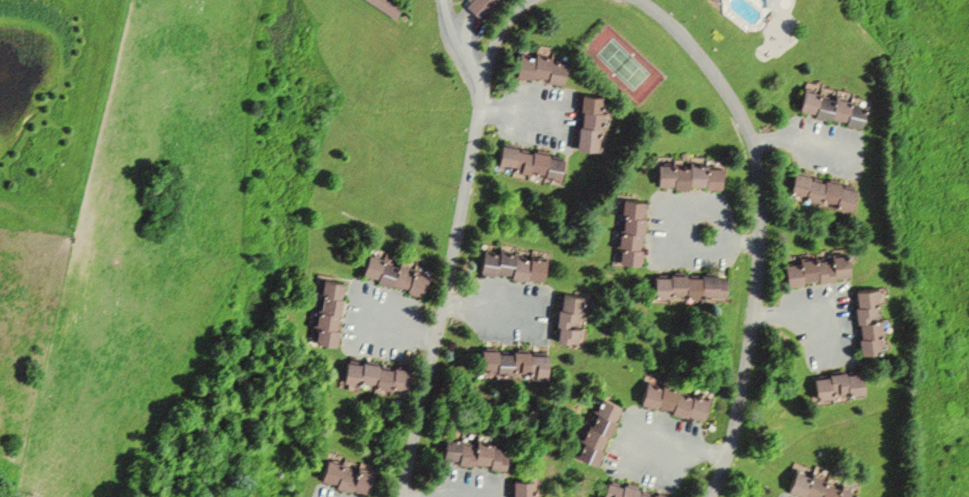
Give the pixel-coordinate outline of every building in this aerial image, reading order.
[(394,19),(402,7),(391,0),(364,0),(394,19)] [(497,0),(469,0),(464,6),(480,19),(497,0)] [(513,48),(510,77),(561,83),(565,54),(513,48)] [(857,126),(863,99),(799,86),(793,113),(857,126)] [(601,112),(602,95),(576,94),(574,149),(607,150),(608,112),(601,112)] [(557,177),(560,154),(495,146),(493,169),(557,177)] [(651,188),(720,188),(720,164),(650,164),(651,188)] [(783,194),(847,211),(853,188),(789,171),(783,194)] [(613,264),(637,265),(640,199),(616,198),(613,264)] [(478,246),(474,273),(543,283),(547,256),(478,246)] [(418,296),(425,273),(362,252),(354,275),(418,296)] [(844,255),(779,259),(781,284),(845,280),(844,255)] [(649,274),(649,299),(725,299),(725,274),(649,274)] [(310,343),(334,345),(341,282),(317,279),(310,343)] [(886,288),(851,290),(855,355),(879,354),(878,338),(888,337),(886,288)] [(585,347),(587,296),(555,294),(552,345),(585,347)] [(475,352),(475,378),(545,378),(545,351),(475,352)] [(403,395),(405,367),(340,362),(338,390),(403,395)] [(810,376),(811,398),(857,397),(857,375),(810,376)] [(698,422),(705,399),(641,380),(634,403),(698,422)] [(594,467),(615,405),(594,398),(573,459),(594,467)] [(501,469),(504,445),(439,437),(436,461),(501,469)] [(319,480),(362,496),(372,472),(329,456),(319,480)] [(801,496),(849,496),(851,492),(791,468),(782,490),(801,496)] [(606,479),(599,496),(656,496),(606,479)] [(529,482),(511,482),(511,496),(529,496),(529,482)]
